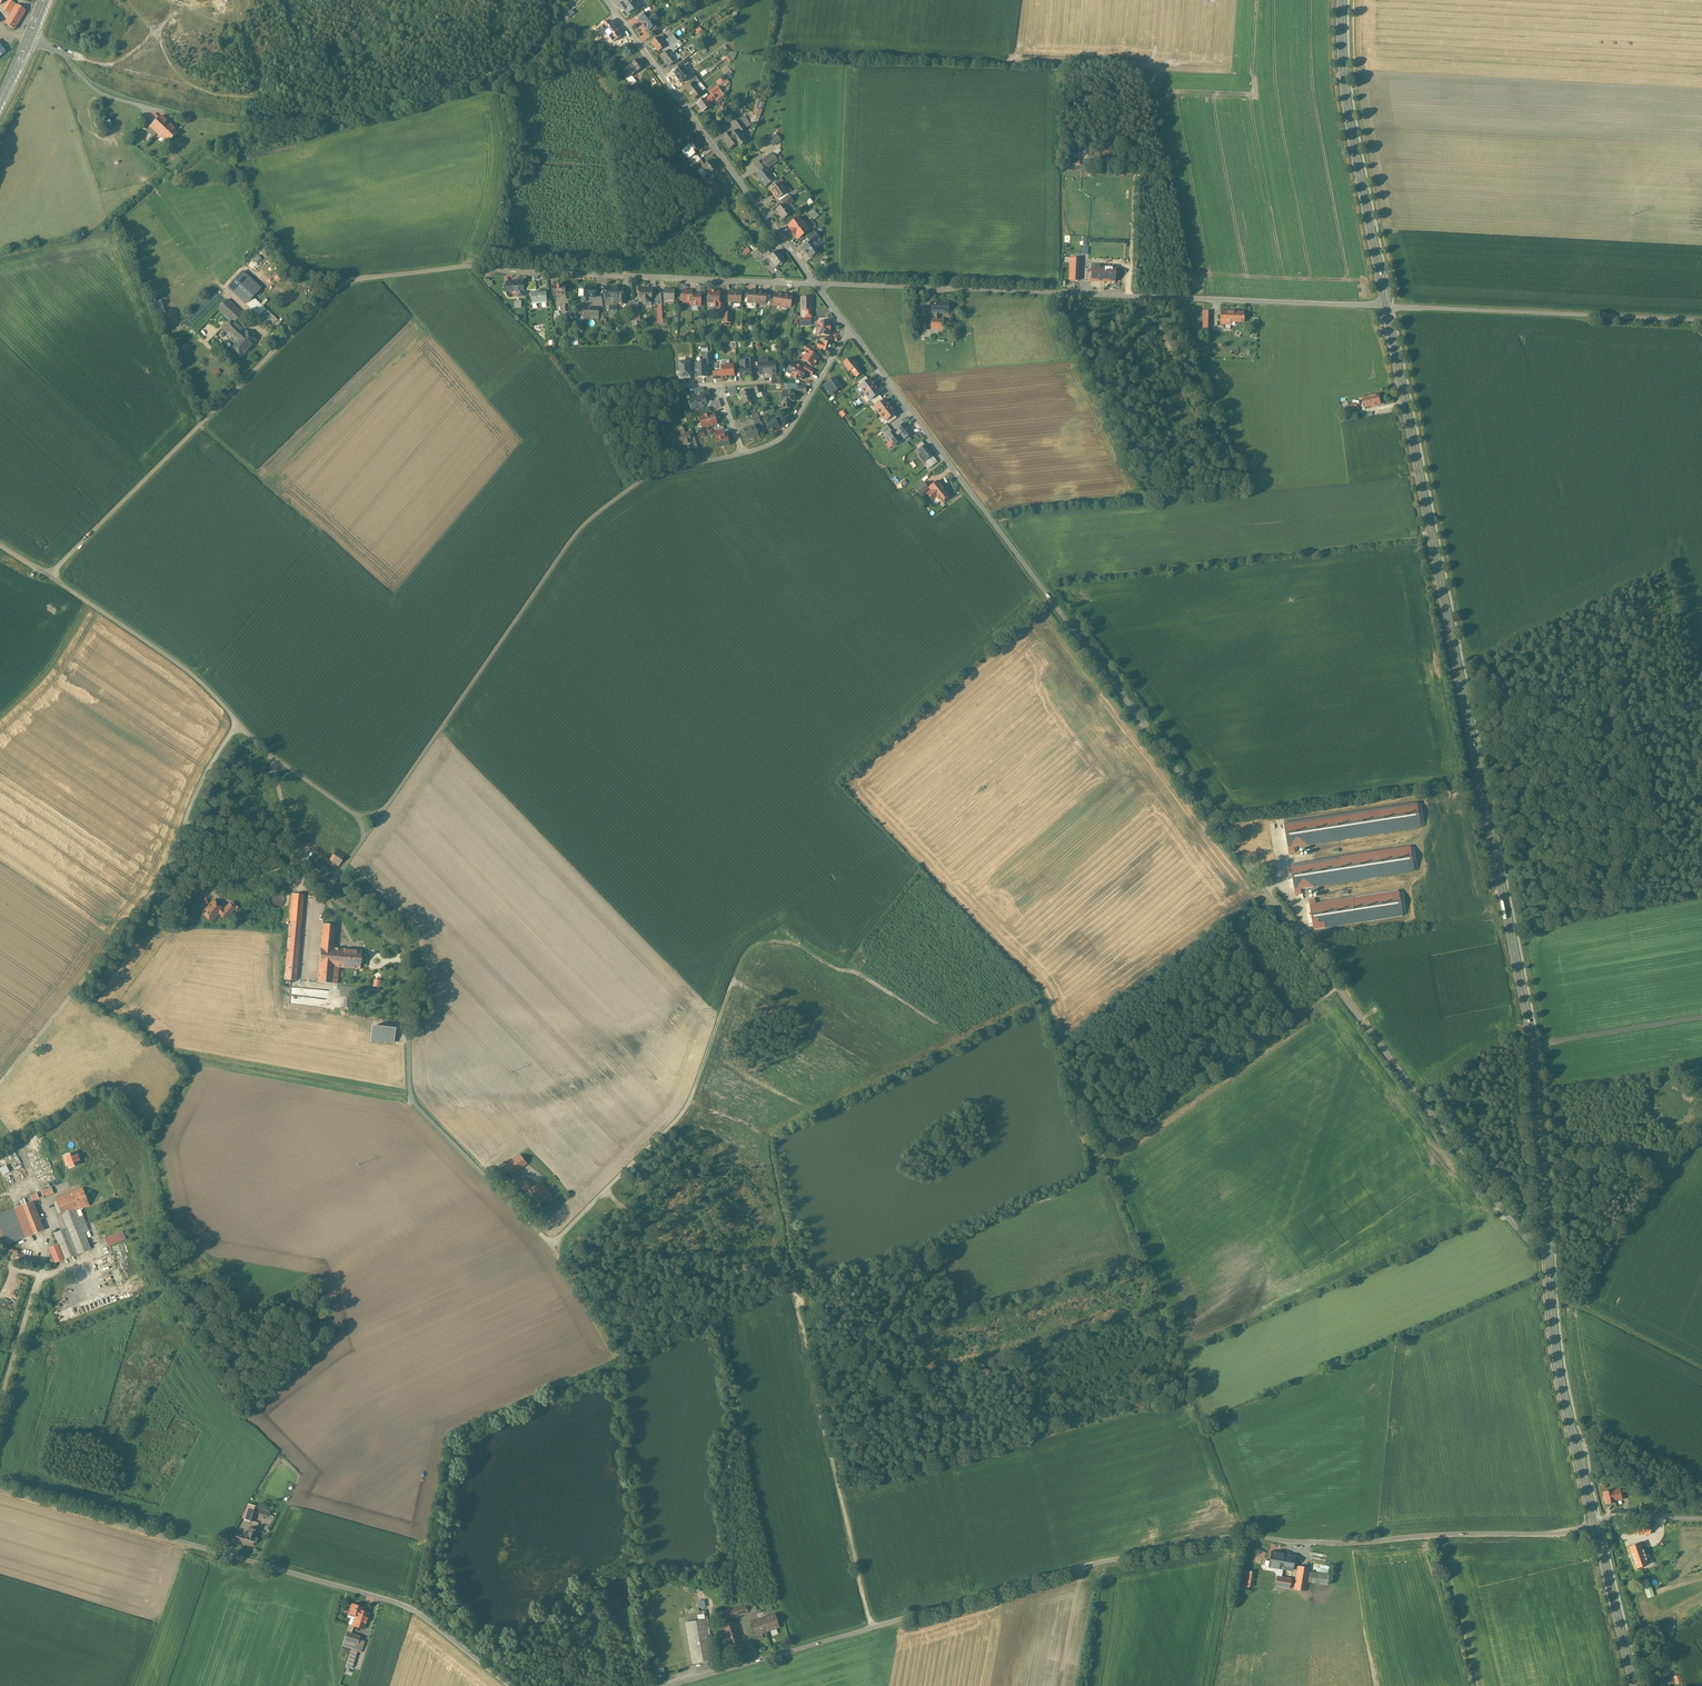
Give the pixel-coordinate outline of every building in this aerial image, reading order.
[(10,15),(16,4),(9,0),(3,11),(10,15)] [(619,2),(628,14),(633,10),(634,11),(638,8),(634,3),(636,1),(635,0),(622,0),(619,2)] [(26,11),(16,5),(5,24),(14,30),(26,11)] [(568,18),(574,14),(571,9),(565,14),(568,18)] [(642,11),(634,16),(638,21),(640,19),(645,15),(642,11)] [(736,12),(728,18),(731,22),(736,19),(737,13),(736,12)] [(650,15),(648,13),(645,15),(640,19),(643,23),(644,23),(645,24),(643,25),(646,28),(648,31),(653,28),(654,29),(658,26),(656,22),(658,20),(653,13),(650,15)] [(621,36),(610,21),(602,27),(613,42),(621,36)] [(603,39),(597,31),(592,35),(598,43),(603,39)] [(673,35),(663,42),(666,47),(662,50),(663,52),(665,51),(668,48),(676,43),(677,41),(673,35)] [(663,42),(659,37),(651,43),(658,52),(662,50),(666,47),(663,42)] [(676,43),(668,48),(665,51),(666,53),(669,51),(672,54),(674,52),(679,48),(676,43)] [(688,49),(679,55),(683,61),(692,54),(690,52),(688,49)] [(666,53),(661,57),(669,66),(678,59),(678,58),(677,57),(675,59),(672,54),(669,51),(666,53)] [(639,59),(631,65),(633,67),(637,72),(644,67),(639,59)] [(720,59),(701,73),(703,76),(722,62),(720,59)] [(682,65),(673,72),(680,81),(687,75),(682,69),(683,68),(682,65)] [(637,72),(633,67),(627,71),(629,74),(631,76),(637,72)] [(701,83),(696,76),(689,82),(691,85),(694,83),(697,86),(701,83)] [(726,79),(716,86),(718,89),(728,82),(727,81),(726,79)] [(701,83),(697,86),(694,83),(691,85),(686,89),(693,99),(702,93),(701,92),(705,89),(701,83)] [(718,89),(716,86),(709,91),(712,95),(712,94),(716,91),(720,96),(716,99),(715,99),(716,101),(723,96),(718,89)] [(712,95),(705,99),(709,104),(715,99),(716,99),(712,94),(712,95)] [(705,99),(697,104),(703,112),(710,106),(709,104),(705,99)] [(762,110),(754,108),(750,123),(757,124),(762,110)] [(161,116),(150,127),(157,134),(167,144),(178,132),(161,116)] [(750,126),(743,117),(739,120),(746,129),(750,126)] [(746,129),(739,120),(733,124),(739,132),(740,133),(746,129)] [(157,134),(150,127),(147,131),(153,137),(157,134)] [(680,138),(675,132),(671,135),(676,141),(680,138)] [(733,136),(731,132),(723,138),(730,149),(737,143),(738,142),(737,140),(733,136)] [(739,132),(733,136),(737,140),(742,136),(740,133),(739,132)] [(776,135),(769,140),(773,146),(780,140),(776,135)] [(696,143),(692,137),(692,136),(684,142),(684,143),(684,142),(688,147),(687,147),(691,153),(693,152),(700,146),(697,142),(696,143)] [(746,141),(742,136),(737,140),(738,142),(737,143),(740,146),(746,141)] [(691,153),(687,147),(688,147),(682,151),(691,163),(694,160),(693,159),(696,157),(693,152),(691,153)] [(778,154),(775,151),(772,153),(778,161),(781,158),(778,154)] [(772,153),(763,160),(768,168),(778,161),(772,153)] [(700,160),(697,156),(696,157),(693,159),(694,160),(691,163),(693,166),(693,165),(700,160)] [(700,160),(693,165),(698,171),(702,168),(705,165),(700,160)] [(763,160),(755,165),(761,173),(767,168),(767,169),(768,168),(763,160)] [(705,165),(702,168),(704,170),(707,175),(708,176),(717,169),(711,161),(705,165)] [(704,170),(702,168),(698,171),(704,178),(707,175),(704,170)] [(761,173),(757,176),(760,180),(761,180),(765,186),(765,187),(769,183),(769,184),(770,183),(771,183),(771,182),(775,179),(767,169),(767,168),(761,173)] [(779,182),(776,178),(775,179),(771,182),(771,183),(770,183),(773,187),(774,187),(779,184),(779,182)] [(718,187),(712,179),(708,182),(714,190),(718,187)] [(781,183),(772,190),(774,193),(773,194),(775,196),(777,199),(786,192),(783,188),(784,188),(781,183)] [(788,195),(780,201),(783,205),(785,204),(787,206),(793,202),(788,195)] [(783,205),(776,210),(780,214),(779,215),(782,219),(784,218),(786,218),(788,217),(788,216),(792,213),(787,206),(785,204),(783,205)] [(808,213),(812,218),(817,214),(814,209),(808,213)] [(799,217),(788,226),(791,229),(790,230),(792,233),(804,224),(799,217)] [(804,224),(792,233),(794,235),(795,235),(798,239),(809,230),(804,224)] [(819,239),(814,231),(806,237),(810,242),(812,241),(814,243),(819,239)] [(809,243),(805,245),(806,246),(803,248),(810,258),(820,250),(814,243),(812,241),(810,242),(809,243)] [(758,250),(752,243),(749,245),(754,252),(758,250)] [(778,251),(769,257),(772,262),(776,267),(785,261),(785,260),(784,260),(780,255),(781,255),(778,251)] [(765,258),(762,255),(759,258),(759,257),(757,258),(761,263),(765,259),(766,260),(766,259),(765,258)] [(1079,258),(1070,258),(1069,280),(1078,281),(1079,258)] [(1115,268),(1092,267),(1091,281),(1114,282),(1115,268)] [(243,272),(231,284),(244,296),(249,301),(260,288),(243,272)] [(523,282),(512,283),(512,284),(512,292),(517,291),(518,297),(523,296),(523,291),(523,282)] [(535,282),(527,283),(527,291),(536,290),(535,282)] [(565,285),(557,285),(557,286),(552,286),(553,296),(566,295),(565,285)] [(596,287),(585,287),(584,287),(584,288),(584,289),(579,289),(578,296),(596,297),(596,287)] [(623,288),(612,288),(606,288),(606,292),(605,292),(605,293),(606,293),(605,297),(605,298),(606,298),(611,298),(617,298),(617,303),(617,304),(621,304),(622,304),(626,304),(627,296),(627,295),(626,295),(623,295),(623,289),(623,288)] [(647,290),(640,289),(639,300),(639,302),(645,302),(645,300),(651,300),(652,300),(652,294),(652,290),(647,289),(647,290)] [(674,291),(665,290),(664,299),(674,299),(674,291)] [(686,290),(683,290),(683,294),(683,301),(692,302),(692,292),(692,291),(686,290)] [(716,291),(711,291),(711,292),(708,292),(707,306),(718,307),(718,310),(717,311),(717,313),(723,313),(724,304),(719,303),(720,292),(716,292),(716,291)] [(757,291),(752,291),(749,291),(748,293),(748,302),(748,303),(756,303),(757,291)] [(763,292),(757,291),(756,303),(765,304),(766,295),(766,293),(763,292)] [(546,292),(531,293),(532,304),(547,303),(546,292)] [(692,292),(692,302),(691,306),(701,306),(701,294),(701,293),(696,292),(692,292)] [(741,292),(729,292),(728,302),(734,302),(734,306),(740,307),(740,302),(741,302),(741,292)] [(304,298),(308,301),(312,297),(308,293),(304,298)] [(783,294),(778,294),(775,294),(774,296),(773,305),(782,307),(783,294)] [(789,295),(783,294),(782,307),(790,308),(790,307),(792,298),(792,296),(789,296),(789,295)] [(811,298),(801,298),(801,311),(805,311),(805,318),(810,318),(812,318),(812,310),(811,310),(811,303),(812,301),(812,299),(811,298)] [(254,299),(245,304),(274,330),(281,323),(254,299)] [(242,314),(227,300),(219,309),(224,314),(222,316),(230,324),(233,321),(234,322),(242,314)] [(949,302),(932,302),(932,313),(935,314),(939,314),(948,314),(949,302)] [(599,308),(584,307),(583,318),(587,318),(587,317),(588,317),(588,319),(599,319),(599,308)] [(1244,312),(1220,311),(1220,324),(1230,325),(1231,322),(1243,322),(1244,312)] [(731,313),(724,312),(723,322),(731,322),(731,313)] [(939,314),(935,314),(935,319),(931,319),(931,329),(943,329),(943,319),(939,319),(939,314)] [(1185,317),(1177,320),(1182,331),(1189,328),(1185,317)] [(233,321),(230,324),(224,330),(233,339),(230,341),(234,344),(231,347),(242,357),(256,341),(245,331),(245,332),(234,322),(233,321)] [(830,322),(818,322),(818,335),(830,335),(830,322)] [(1177,337),(1169,340),(1174,351),(1182,348),(1177,337)] [(824,342),(824,341),(823,344),(819,342),(817,348),(821,349),(821,350),(829,352),(831,344),(824,342)] [(814,350),(805,345),(803,349),(807,351),(807,350),(812,353),(814,350)] [(812,353),(807,350),(807,351),(804,356),(805,356),(804,360),(808,363),(813,366),(815,363),(817,360),(816,360),(818,357),(812,353)] [(711,354),(704,355),(704,362),(707,362),(707,364),(712,364),(711,354)] [(775,362),(768,362),(768,358),(759,359),(759,374),(772,373),(776,373),(775,362)] [(858,365),(854,359),(852,361),(850,358),(843,363),(850,371),(851,370),(856,377),(862,373),(856,366),(858,365)] [(747,361),(740,361),(740,366),(740,376),(751,375),(751,368),(750,361),(747,361)] [(689,362),(679,362),(680,379),(690,378),(690,373),(689,363),(689,362)] [(704,362),(696,363),(696,367),(693,368),(693,371),(696,371),(697,377),(708,377),(707,372),(708,372),(708,371),(707,371),(707,368),(707,367),(707,364),(707,362),(704,362)] [(804,369),(792,362),(787,372),(791,374),(791,376),(797,379),(798,378),(802,379),(806,372),(807,371),(804,369)] [(733,365),(721,366),(722,370),(722,376),(733,375),(733,365)] [(814,371),(805,366),(804,369),(807,371),(806,372),(811,375),(814,371)] [(722,379),(722,376),(722,370),(712,371),(713,379),(722,379)] [(776,373),(772,373),(772,377),(770,377),(771,384),(780,384),(779,377),(776,377),(776,373)] [(865,376),(858,382),(860,386),(868,380),(865,376)] [(834,378),(824,385),(831,394),(841,387),(834,378)] [(868,380),(860,386),(862,389),(862,391),(864,393),(875,385),(874,384),(873,384),(870,380),(869,381),(868,380)] [(875,385),(864,393),(866,396),(868,397),(870,400),(878,394),(878,393),(879,392),(876,388),(876,387),(875,385)] [(728,389),(730,396),(738,393),(735,386),(728,389)] [(700,396),(690,399),(693,409),(707,404),(704,397),(709,395),(708,390),(699,393),(700,396)] [(749,390),(740,393),(744,404),(753,401),(749,390)] [(786,391),(785,391),(782,391),(783,401),(790,401),(794,401),(794,391),(786,391)] [(878,394),(870,400),(873,403),(881,397),(878,394)] [(1378,394),(1362,398),(1364,407),(1381,404),(1378,394)] [(881,397),(873,403),(876,407),(884,401),(881,397)] [(719,399),(713,401),(710,410),(711,410),(721,407),(719,399)] [(884,401),(876,407),(878,410),(877,411),(880,414),(891,406),(889,404),(889,405),(885,401),(884,401)] [(891,406),(880,414),(882,417),(884,417),(886,420),(894,414),(893,414),(894,413),(891,408),(892,408),(891,406)] [(661,413),(657,411),(645,415),(647,422),(653,420),(656,419),(658,426),(665,423),(661,413)] [(709,414),(704,416),(699,417),(702,428),(717,424),(714,413),(709,414)] [(896,418),(894,414),(886,420),(888,424),(896,418)] [(775,419),(773,420),(772,419),(767,421),(768,422),(766,424),(770,432),(779,427),(775,419)] [(904,423),(897,428),(904,438),(911,432),(904,423)] [(755,426),(752,427),(747,429),(743,430),(747,440),(751,438),(751,439),(754,437),(758,436),(755,426)] [(689,433),(685,434),(683,427),(682,427),(680,427),(680,428),(678,428),(680,435),(671,437),(673,444),(684,442),(686,451),(693,450),(689,433)] [(894,446),(904,438),(897,428),(886,436),(894,446)] [(698,449),(692,432),(689,433),(693,450),(698,449)] [(716,438),(715,438),(717,448),(729,445),(727,435),(724,436),(716,438)] [(922,442),(915,446),(918,450),(924,445),(922,442)] [(933,456),(925,445),(924,445),(918,450),(926,461),(933,456)] [(950,496),(937,481),(929,487),(932,490),(928,494),(932,499),(937,496),(941,502),(950,496)] [(924,482),(915,489),(920,495),(929,488),(924,482)] [(1417,803),(1285,824),(1288,847),(1294,846),(1421,826),(1417,803)] [(1411,847),(1291,866),(1295,889),(1300,888),(1414,870),(1411,847)] [(345,856),(337,850),(329,860),(338,866),(345,856)] [(271,887),(252,884),(251,889),(255,890),(270,893),(271,887)] [(1316,905),(1310,906),(1314,928),(1403,915),(1399,892),(1316,905)] [(275,908),(278,908),(281,907),(283,906),(284,903),(285,900),(284,898),(283,895),(280,894),(278,893),(275,893),(272,894),(270,897),(269,900),(269,904),(272,907),(275,908)] [(303,895),(292,894),(284,980),(296,981),(303,895)] [(213,901),(202,913),(211,922),(219,914),(225,919),(234,909),(229,904),(224,911),(213,901)] [(323,924),(321,948),(334,949),(336,926),(323,924)] [(334,949),(321,948),(319,966),(339,967),(359,969),(361,951),(334,949)] [(339,967),(319,966),(318,982),(337,984),(339,967)] [(308,998),(308,1006),(320,1006),(320,998),(308,998)] [(372,1027),(371,1040),(393,1043),(394,1029),(372,1027)] [(0,1156),(0,1171),(6,1182),(26,1172),(14,1149),(0,1156)] [(74,1152),(65,1155),(66,1159),(64,1160),(66,1165),(68,1165),(70,1168),(79,1165),(78,1161),(80,1160),(78,1155),(76,1156),(74,1152)] [(520,1155),(505,1167),(511,1176),(527,1164),(520,1155)] [(57,1179),(48,1182),(51,1188),(59,1184),(57,1179)] [(529,1191),(534,1188),(528,1180),(521,1185),(525,1191),(527,1189),(529,1191)] [(551,1195),(541,1182),(534,1188),(529,1191),(539,1204),(551,1195)] [(51,1188),(41,1192),(43,1197),(53,1193),(51,1188)] [(82,1189),(55,1199),(56,1201),(61,1213),(67,1229),(80,1223),(75,1210),(89,1205),(82,1189)] [(32,1201),(19,1206),(31,1235),(44,1230),(32,1201)] [(0,1214),(0,1228),(7,1245),(31,1235),(19,1206),(0,1214)] [(67,1229),(54,1234),(58,1246),(64,1260),(91,1249),(81,1223),(80,1223),(67,1229)] [(122,1232),(105,1239),(108,1245),(125,1239),(122,1232)] [(58,1246),(50,1249),(55,1263),(64,1260),(58,1246)] [(38,1259),(17,1253),(16,1259),(15,1259),(15,1260),(16,1260),(15,1260),(36,1266),(38,1259)] [(1619,1489),(1604,1492),(1606,1504),(1616,1501),(1621,1499),(1619,1489)] [(255,1492),(250,1500),(255,1502),(259,1494),(255,1492)] [(268,1499),(264,1507),(261,1506),(259,1511),(264,1513),(268,1515),(273,1501),(268,1499)] [(257,1507),(248,1504),(245,1515),(244,1518),(252,1521),(253,1521),(257,1507)] [(253,1521),(252,1521),(250,1528),(256,1530),(259,1523),(253,1521)] [(1651,1524),(1634,1524),(1633,1533),(1651,1534),(1651,1524)] [(250,1528),(249,1528),(248,1531),(246,1531),(246,1533),(243,1532),(243,1533),(237,1532),(234,1541),(252,1546),(255,1537),(254,1537),(257,1530),(256,1530),(250,1528)] [(1641,1543),(1629,1547),(1637,1568),(1649,1564),(1641,1543)] [(1295,1555),(1271,1551),(1269,1566),(1277,1568),(1276,1575),(1277,1576),(1281,1577),(1283,1569),(1292,1570),(1295,1555)] [(1310,1568),(1297,1566),(1293,1589),(1306,1591),(1307,1582),(1309,1571),(1310,1568)] [(1254,1572),(1246,1570),(1243,1586),(1252,1587),(1254,1572)] [(1329,1575),(1309,1571),(1307,1582),(1327,1585),(1329,1575)] [(1281,1577),(1277,1576),(1275,1586),(1289,1588),(1291,1578),(1281,1577)] [(1649,1579),(1643,1581),(1647,1593),(1649,1599),(1655,1597),(1653,1591),(1649,1579)] [(368,1613),(362,1611),(363,1608),(352,1604),(349,1613),(348,1613),(347,1617),(350,1618),(349,1621),(348,1624),(353,1626),(363,1629),(368,1613)] [(735,1608),(724,1611),(726,1619),(748,1613),(747,1608),(746,1605),(735,1608)] [(775,1614),(751,1621),(755,1635),(779,1627),(775,1614)] [(707,1619),(685,1623),(692,1663),(714,1659),(707,1619)] [(734,1621),(723,1624),(729,1644),(740,1640),(734,1621)] [(351,1633),(346,1632),(342,1646),(351,1649),(357,1651),(361,1652),(364,1641),(358,1639),(359,1636),(351,1633)] [(351,1649),(346,1666),(352,1668),(357,1651),(351,1649)]
